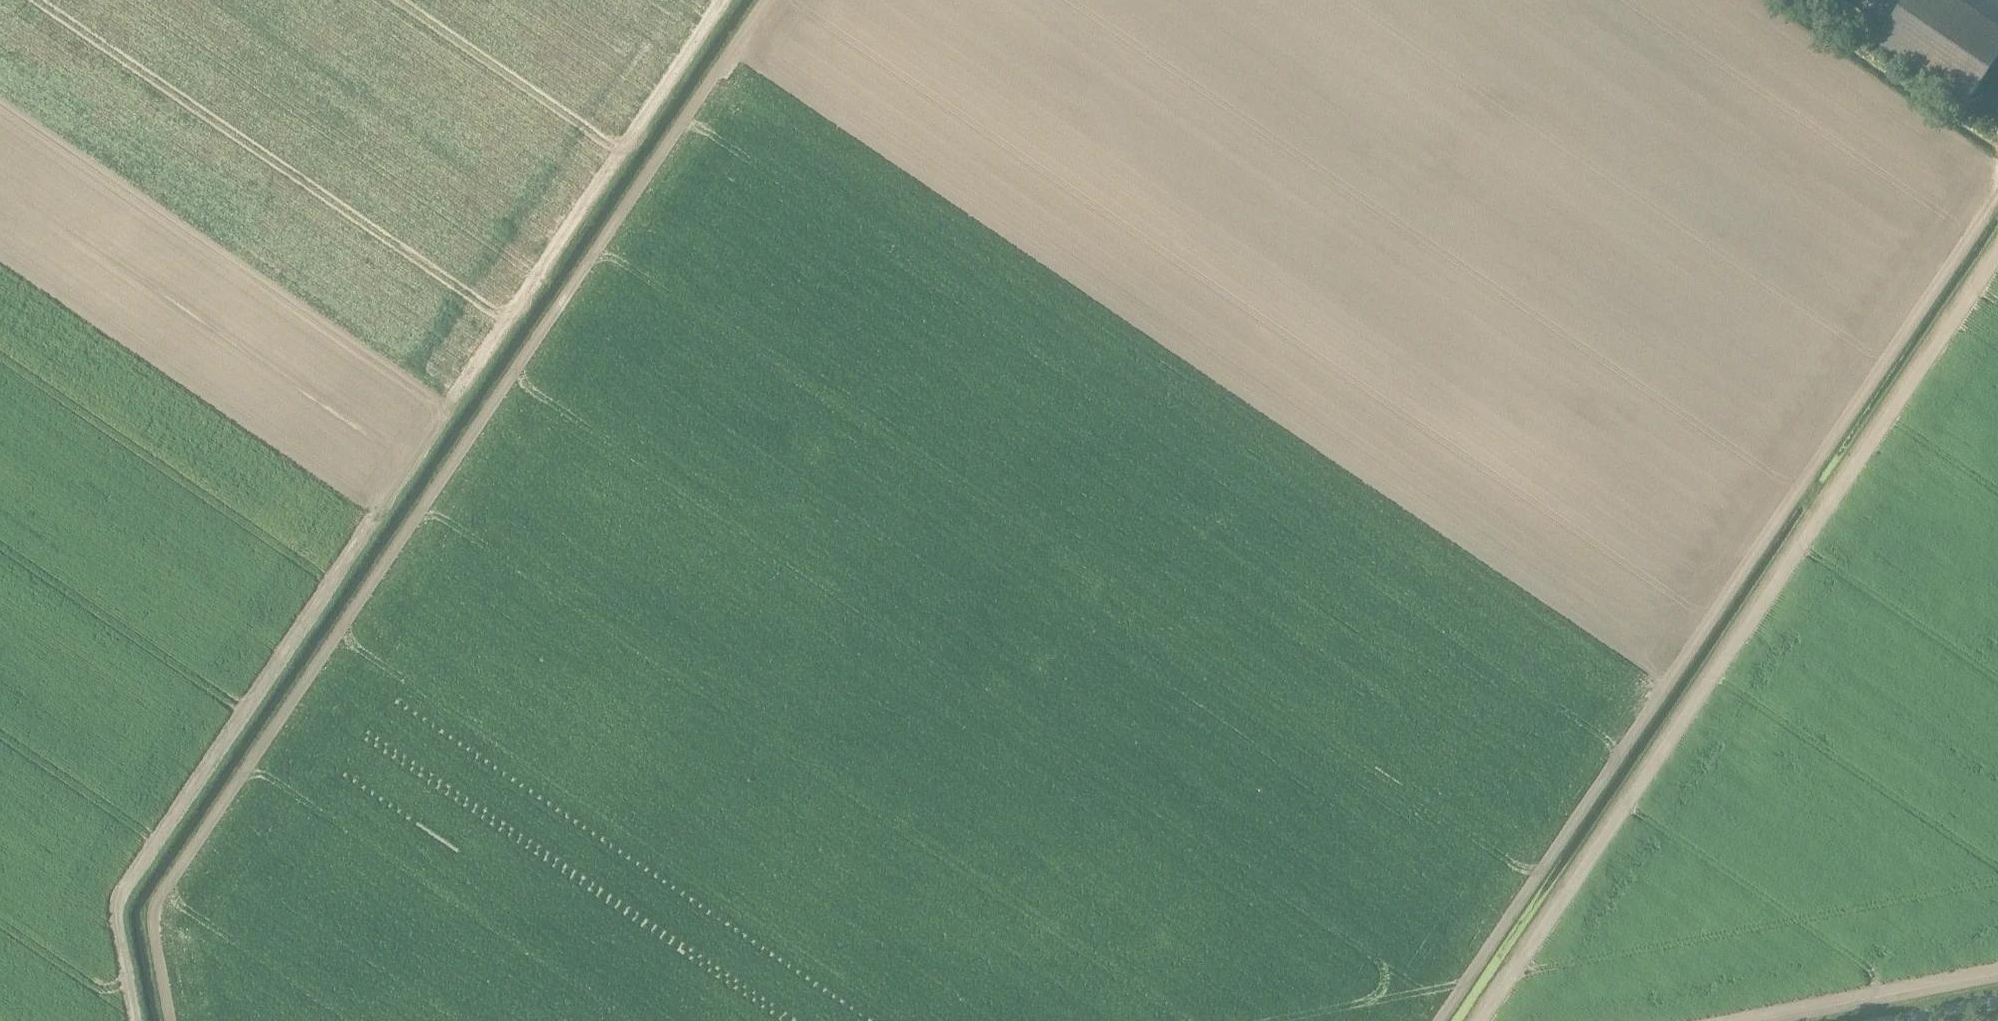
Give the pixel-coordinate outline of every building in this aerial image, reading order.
[(1880,43),(1966,101),(1997,54),(1997,30),(1953,0),(1909,0),(1880,43)]
